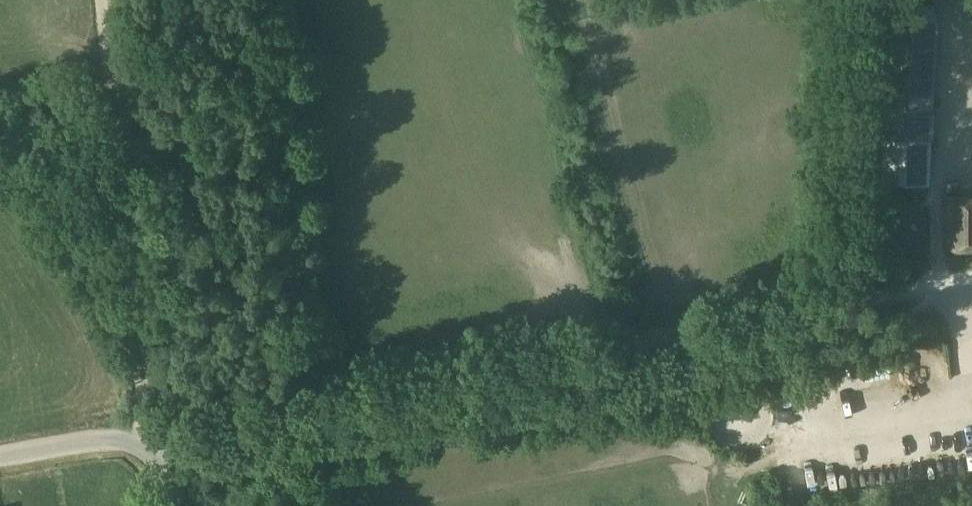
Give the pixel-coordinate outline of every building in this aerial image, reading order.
[(886,179),(930,180),(931,108),(926,107),(928,4),(895,3),(893,138),(887,138),(886,179)] [(964,95),(971,94),(971,67),(961,68),(964,95)] [(945,193),(946,248),(971,248),(971,193),(945,193)] [(910,351),(909,361),(938,362),(939,346),(928,346),(927,352),(910,351)] [(880,361),(857,363),(858,382),(881,381),(880,361)]
